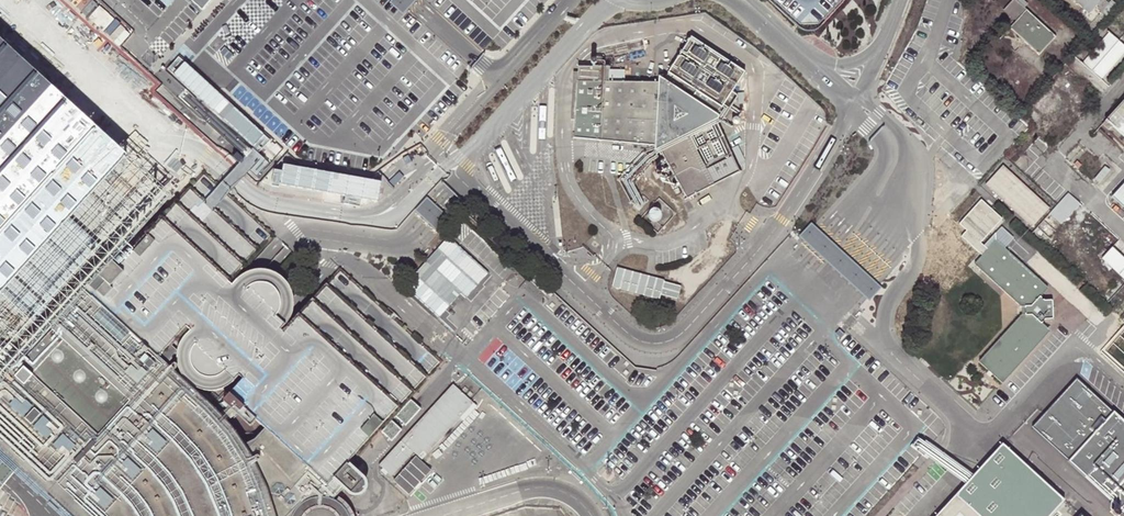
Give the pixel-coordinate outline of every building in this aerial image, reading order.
[(199,12),(210,0),(185,0),(199,12)] [(388,5),(402,17),(406,12),(409,9),(417,0),(392,0),(388,5)] [(800,25),(819,25),(841,0),(772,0),(800,25)] [(1038,53),(1054,35),(1055,35),(1017,0),(1012,0),(1003,9),(1015,20),(1014,22),(1010,26),(1011,27),(1038,53)] [(1088,13),(1100,0),(1073,0),(1088,13)] [(1083,60),(1102,77),(1123,51),(1123,45),(1108,31),(1083,60)] [(0,34),(0,345),(24,366),(88,295),(76,285),(111,249),(168,189),(97,124),(0,34)] [(576,65),(572,137),(651,145),(651,148),(652,148),(715,115),(715,112),(743,70),(689,34),(662,77),(655,72),(655,81),(607,80),(608,67),(605,65),(576,65)] [(1104,123),(1109,129),(1113,126),(1123,136),(1123,101),(1104,123)] [(742,171),(715,115),(652,148),(661,164),(683,202),(742,171)] [(1002,164),(985,183),(1031,225),(1048,207),(1002,164)] [(164,220),(127,263),(111,249),(76,285),(88,295),(159,356),(186,328),(190,331),(186,336),(181,344),(179,352),(178,363),(181,371),(184,377),(189,381),(195,387),(202,390),(213,392),(221,390),(228,387),(234,381),(239,376),(243,380),(228,395),(258,422),(266,429),(327,484),(337,472),(348,481),(356,488),(360,490),(364,490),(368,489),(371,486),(373,483),(373,479),(372,474),(370,470),(356,459),(400,409),(413,393),(427,377),(440,362),(341,271),(327,287),(314,302),(300,317),(286,333),(284,330),(295,319),(297,313),(299,308),(299,303),(299,298),(298,293),(296,287),(293,282),(288,276),(281,271),(276,270),(269,268),(260,269),(253,271),(246,275),(238,283),(232,278),(243,266),(255,251),(269,235),(205,175),(191,190),(177,205),(164,220)] [(1111,194),(1123,206),(1123,179),(1111,194)] [(1056,206),(1050,213),(1062,224),(1080,203),(1068,193),(1056,206)] [(426,196),(414,209),(420,215),(428,222),(436,230),(440,233),(452,220),(448,216),(440,209),(433,202),(426,196)] [(1001,217),(980,199),(958,223),(966,230),(961,236),(981,255),(974,263),(1020,305),(1020,314),(977,361),(1001,382),(1049,330),(1040,322),(1044,317),(1052,317),(1051,298),(1043,298),(1040,297),(1040,294),(1047,287),(995,239),(987,248),(980,242),(1001,217)] [(660,218),(660,216),(660,214),(660,213),(658,211),(657,210),(655,210),(653,210),(651,211),(650,212),(649,214),(649,216),(649,218),(650,219),(652,221),(653,221),(655,221),(657,221),(659,220),(660,218)] [(816,251),(823,257),(831,264),(838,271),(847,279),(854,286),(863,294),(868,300),(881,286),(875,281),(866,273),(859,266),(851,258),(844,252),(836,244),(828,237),(820,229),(815,224),(811,221),(799,234),(807,242),(816,251)] [(1112,247),(1101,259),(1123,280),(1123,258),(1112,247)] [(272,477),(246,445),(234,429),(215,407),(159,356),(88,295),(24,366),(0,345),(0,441),(15,455),(0,471),(0,496),(27,466),(54,490),(82,515),(285,515),(272,477)] [(1030,430),(1123,515),(1123,426),(1075,381),(1030,430)] [(376,470),(408,498),(431,473),(423,466),(476,407),(470,402),(457,390),(452,386),(376,470)] [(258,422),(228,395),(223,401),(253,428),(258,422)] [(285,515),(355,515),(352,510),(348,505),(345,502),(339,499),(332,497),(348,481),(337,472),(327,484),(266,429),(256,440),(246,445),(272,477),(285,515)] [(1063,499),(1002,442),(935,515),(1048,515),(1063,499)]
